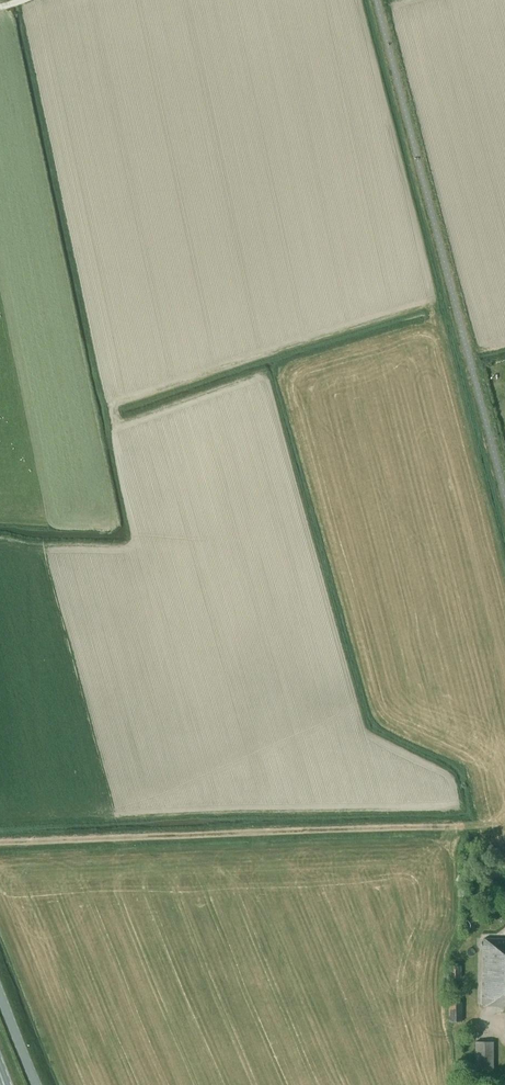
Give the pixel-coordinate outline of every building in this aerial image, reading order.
[(483,939),(482,1005),(504,1005),(504,939),(483,939)] [(450,977),(461,977),(461,965),(449,965),(450,977)] [(448,1021),(462,1021),(462,1002),(448,1001),(448,1021)] [(493,1069),(493,1042),(475,1042),(475,1069),(493,1069)]
